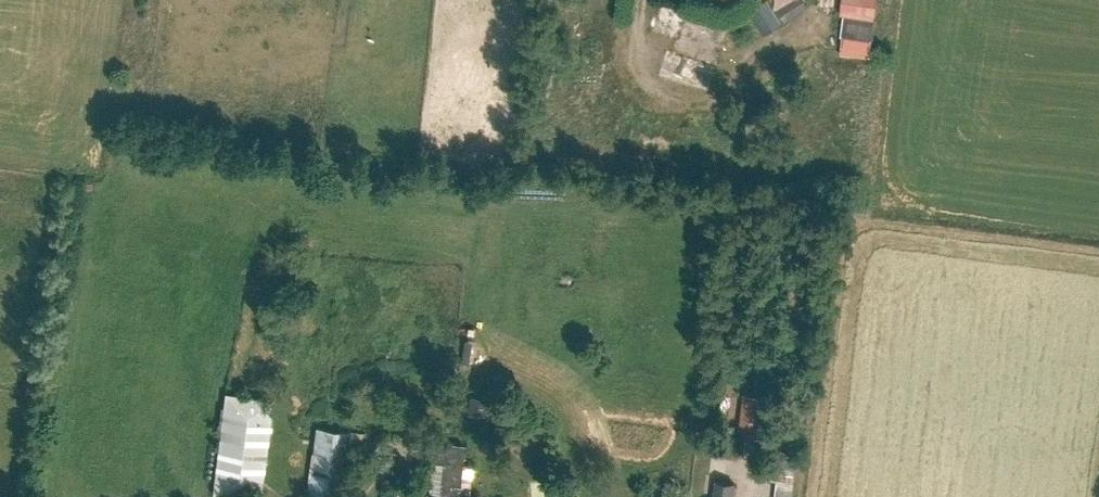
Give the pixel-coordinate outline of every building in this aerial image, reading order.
[(782,23),(768,0),(766,0),(749,11),(764,34),(782,23)] [(777,8),(785,21),(808,7),(804,0),(790,0),(777,8)] [(846,14),(843,35),(842,35),(840,51),(869,56),(872,39),(872,40),(874,30),(876,17),(877,0),(842,0),(839,13),(843,14),(846,14)] [(707,68),(718,32),(676,19),(668,43),(679,47),(676,59),(707,68)] [(271,416),(273,399),(225,393),(212,493),(245,496),(261,496),(271,416)] [(760,427),(763,396),(742,393),(739,425),(760,427)] [(468,398),(468,414),(485,415),(485,399),(468,398)] [(315,428),(306,496),(347,496),(355,433),(315,428)] [(431,460),(427,494),(427,496),(458,496),(464,444),(434,441),(431,460)] [(769,479),(776,480),(774,496),(793,496),(794,481),(795,463),(760,459),(758,478),(769,479)] [(735,482),(716,479),(714,496),(733,496),(735,482)]
